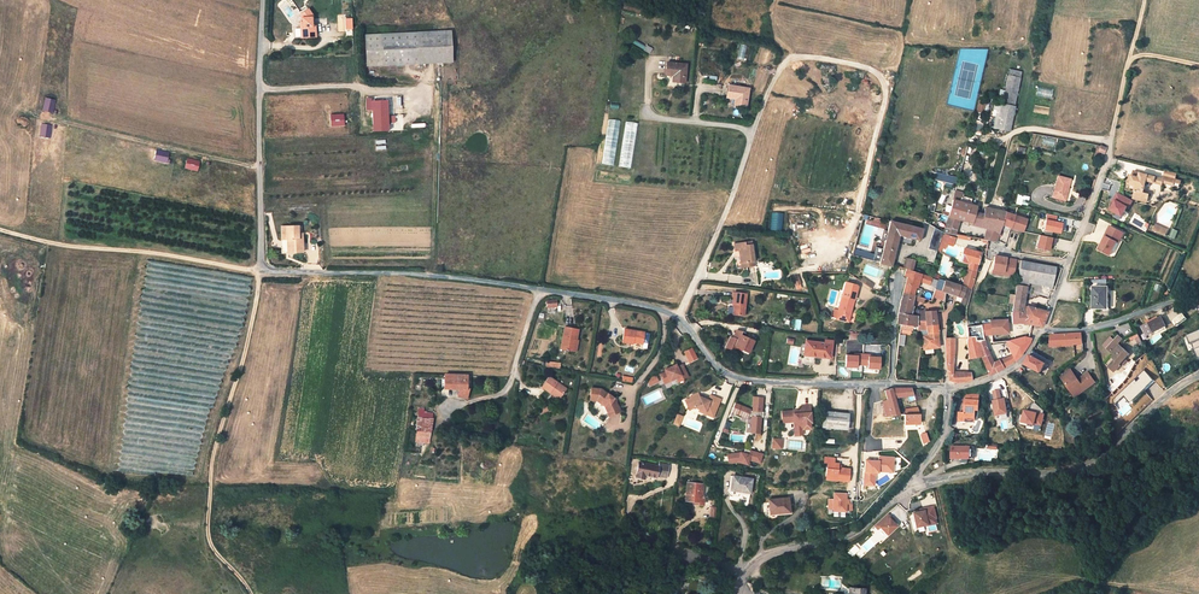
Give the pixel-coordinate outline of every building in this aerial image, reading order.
[(300,23),(301,39),(316,38),(315,11),(301,12),(302,23),(300,23)] [(353,30),(353,18),(345,19),(346,30),(353,30)] [(298,31),(299,30),(295,23),(286,27),(288,31),(288,35),(290,35),(290,40),(286,40),(286,51),(298,51),(298,45),(301,45),(301,40),(298,40),(298,31)] [(450,31),(433,31),(367,35),(368,65),(431,62),(436,62),(452,61),(450,31)] [(743,60),(746,46),(740,44),(737,59),(743,60)] [(677,76),(677,82),(684,82),(686,64),(666,62),(665,75),(673,75),(677,76)] [(1021,77),(1008,75),(1002,104),(999,104),(997,111),(1000,111),(997,128),(1009,131),(1021,77)] [(727,97),(735,98),(739,99),(738,105),(746,106),(749,88),(729,85),(727,97)] [(1036,96),(1051,97),(1052,89),(1036,88),(1036,96)] [(387,100),(372,101),(373,131),(388,131),(387,100)] [(346,125),(345,113),(330,114),(331,126),(346,125)] [(403,115),(391,115),(391,130),(400,130),(400,129),(403,129),(403,115)] [(602,164),(614,166),(621,121),(608,119),(602,164)] [(632,168),(637,123),(624,122),(620,167),(632,168)] [(1041,145),(1053,146),(1054,139),(1042,138),(1041,145)] [(188,157),(185,168),(198,172),(201,161),(188,157)] [(1167,176),(1178,179),(1180,173),(1169,170),(1167,176)] [(1140,186),(1137,198),(1151,202),(1152,196),(1146,194),(1148,186),(1143,185),(1145,180),(1150,182),(1150,180),(1157,182),(1159,176),(1144,172),(1142,177),(1136,175),(1134,183),(1138,184),(1140,186)] [(1052,197),(1063,200),(1065,192),(1064,192),(1065,190),(1066,190),(1069,180),(1057,176),(1052,197)] [(1178,179),(1167,176),(1167,178),(1166,182),(1177,185),(1177,184),(1178,179)] [(1017,194),(1015,202),(1021,204),(1022,199),(1027,200),(1028,197),(1024,196),(1017,194)] [(952,200),(947,217),(958,220),(960,220),(963,221),(968,205),(952,200)] [(1004,212),(1005,212),(984,207),(982,214),(974,213),(976,207),(968,205),(963,221),(971,223),(979,225),(979,227),(986,229),(992,230),(998,234),(1000,225),(1004,212)] [(770,212),(770,230),(781,231),(782,212),(770,212)] [(1004,212),(1000,225),(1009,228),(1022,232),(1026,220),(1004,212)] [(947,217),(944,227),(955,229),(958,220),(947,217)] [(890,222),(880,263),(891,266),(898,235),(919,240),(922,229),(890,222)] [(1112,224),(1101,247),(1113,252),(1119,239),(1120,237),(1123,238),(1126,231),(1112,224)] [(1157,224),(1155,230),(1166,235),(1169,230),(1157,224)] [(298,226),(282,226),(282,239),(288,239),(291,239),(291,252),(303,252),(303,234),(298,234),(298,226)] [(928,249),(936,250),(940,230),(932,229),(928,249)] [(987,241),(995,242),(998,234),(992,230),(986,229),(983,240),(987,241)] [(954,238),(943,235),(939,247),(944,249),(946,244),(952,246),(954,238)] [(737,251),(739,264),(753,262),(751,246),(744,246),(744,244),(733,245),(734,252),(737,251)] [(1112,255),(1113,252),(1101,247),(1100,249),(1112,255)] [(969,262),(977,265),(981,253),(963,248),(959,261),(965,263),(965,261),(969,262)] [(873,260),(875,255),(855,249),(854,255),(873,260)] [(1002,258),(996,257),(994,270),(1004,272),(1004,275),(1013,276),(1015,260),(1006,258),(1006,260),(1004,259),(1002,259),(1002,258)] [(914,261),(907,259),(905,269),(911,271),(914,261)] [(1026,283),(1027,279),(1051,283),(1055,267),(1020,260),(1014,295),(1013,302),(1011,313),(1025,313),(1023,323),(1031,325),(1040,327),(1047,312),(1026,307),(1022,307),(1026,283)] [(975,273),(977,265),(969,262),(967,270),(975,273)] [(906,277),(902,292),(912,295),(914,287),(916,288),(918,281),(921,274),(911,271),(905,269),(903,276),(906,277)] [(967,270),(966,270),(961,287),(965,288),(970,289),(975,273),(967,270)] [(921,274),(918,281),(929,285),(931,278),(928,277),(923,275),(921,274)] [(937,280),(931,278),(929,285),(935,287),(937,280)] [(938,279),(937,280),(935,287),(935,289),(940,291),(943,281),(938,279)] [(1051,283),(1027,279),(1026,283),(1050,287),(1051,283)] [(958,296),(961,287),(943,281),(940,291),(945,292),(958,296)] [(1108,285),(1093,285),(1093,305),(1106,306),(1106,296),(1108,295),(1108,285)] [(965,305),(970,289),(965,288),(962,298),(960,303),(965,305)] [(835,319),(847,322),(855,292),(843,289),(838,309),(835,319)] [(910,313),(909,315),(908,314),(908,313),(908,311),(909,310),(909,309),(909,308),(909,306),(910,306),(911,302),(911,300),(912,295),(902,292),(901,299),(900,304),(897,319),(896,324),(900,325),(912,326),(917,327),(917,321),(916,321),(916,312),(910,311),(910,312),(910,313)] [(734,304),(733,314),(744,316),(746,294),(734,293),(732,304),(734,304)] [(555,298),(544,299),(545,308),(556,307),(555,298)] [(936,325),(934,311),(924,312),(925,321),(926,326),(936,325)] [(917,321),(925,321),(924,312),(916,312),(916,321),(917,321)] [(1178,326),(1187,319),(1182,312),(1173,319),(1178,326)] [(1025,313),(1011,313),(1011,324),(1023,323),(1025,313)] [(1150,322),(1147,324),(1142,326),(1147,335),(1166,326),(1161,317),(1158,318),(1150,322)] [(989,323),(990,334),(1007,333),(1005,320),(989,321),(989,323)] [(937,327),(936,325),(926,326),(925,321),(917,321),(917,327),(917,330),(920,330),(926,331),(926,336),(921,336),(922,348),(922,350),(938,348),(937,329),(937,327)] [(980,324),(982,336),(990,334),(989,323),(980,324)] [(995,372),(1003,368),(998,361),(998,360),(992,363),(984,346),(982,336),(980,324),(966,327),(966,337),(973,337),(980,357),(987,375),(988,375),(995,372)] [(575,341),(576,341),(579,329),(565,326),(561,349),(573,351),(575,341)] [(635,344),(635,343),(635,340),(644,342),(646,333),(626,329),(623,342),(635,344)] [(1197,361),(1198,360),(1198,329),(1186,334),(1197,361)] [(744,337),(740,336),(742,332),(736,331),(733,339),(729,340),(728,344),(733,347),(735,346),(747,351),(752,341),(744,337)] [(1074,344),(1082,343),(1081,333),(1056,334),(1050,336),(1050,340),(1050,346),(1074,345),(1074,344)] [(1131,344),(1140,342),(1138,334),(1129,336),(1131,344)] [(1122,339),(1118,335),(1114,340),(1118,344),(1122,339)] [(966,342),(968,359),(980,357),(973,337),(966,337),(966,342)] [(1008,341),(1009,347),(1007,347),(1012,356),(1014,360),(1018,357),(1019,356),(1023,350),(1027,344),(1030,339),(1028,338),(1023,337),(1014,339),(1011,340),(1010,340),(1008,341)] [(951,375),(951,372),(951,363),(952,355),(953,339),(944,338),(945,365),(947,375),(951,375)] [(832,341),(824,340),(824,343),(805,341),(803,356),(830,359),(832,341)] [(1114,372),(1120,365),(1118,363),(1123,357),(1124,358),(1128,353),(1121,347),(1119,348),(1116,346),(1118,344),(1114,340),(1106,349),(1113,355),(1112,357),(1114,360),(1108,367),(1114,372)] [(691,351),(684,354),(688,362),(695,359),(691,351)] [(1031,351),(1029,355),(1038,359),(1040,356),(1031,351)] [(846,355),(845,367),(857,368),(857,365),(862,365),(863,354),(858,353),(858,356),(854,355),(846,355)] [(868,354),(863,354),(862,365),(868,365),(868,368),(879,369),(880,357),(872,356),(868,356),(868,354)] [(1040,372),(1045,363),(1038,359),(1029,355),(1024,363),(1040,372)] [(1008,365),(1014,360),(1012,356),(998,361),(1003,368),(1008,365)] [(1124,358),(1123,357),(1118,363),(1120,365),(1121,366),(1126,360),(1124,358)] [(675,364),(667,368),(668,370),(665,371),(660,374),(664,382),(675,377),(680,374),(683,379),(688,377),(682,365),(677,367),(675,364)] [(1074,375),(1073,377),(1068,370),(1060,376),(1075,397),(1095,382),(1087,372),(1077,380),(1074,375)] [(951,375),(947,375),(948,380),(956,383),(971,380),(970,373),(951,372),(951,375)] [(445,374),(444,379),(444,382),(444,388),(459,388),(458,395),(466,397),(468,389),(466,389),(467,378),(471,378),(471,376),(445,374)] [(651,377),(647,382),(649,386),(659,382),(655,375),(651,377)] [(541,388),(549,393),(550,391),(560,397),(566,388),(548,377),(541,388)] [(590,388),(589,399),(596,400),(604,406),(608,412),(618,407),(613,398),(601,389),(590,388)] [(898,416),(898,415),(894,398),(913,396),(911,389),(911,388),(892,388),(884,390),(886,400),(890,416),(898,416)] [(913,396),(914,400),(920,398),(917,389),(911,389),(913,396)] [(998,390),(992,391),(994,400),(993,400),(995,415),(1007,412),(1004,398),(1000,399),(998,390)] [(560,397),(550,391),(549,393),(559,399),(560,397)] [(713,417),(719,399),(710,395),(708,400),(702,398),(699,397),(698,394),(691,396),(690,399),(685,401),(688,410),(694,407),(700,409),(705,411),(704,413),(713,417)] [(978,410),(979,395),(967,395),(967,400),(964,400),(964,409),(966,409),(965,413),(958,412),(958,421),(969,421),(969,420),(974,421),(975,410),(978,410)] [(763,397),(754,396),(752,411),(760,412),(761,412),(763,397)] [(886,400),(882,401),(886,416),(890,416),(886,400)] [(551,410),(547,403),(537,409),(541,416),(551,410)] [(751,409),(735,403),(731,411),(747,417),(750,411),(751,409)] [(620,411),(618,407),(608,412),(609,416),(620,411)] [(1022,408),(1019,420),(1041,426),(1044,414),(1022,408)] [(811,421),(810,409),(801,409),(801,410),(797,410),(797,412),(795,412),(795,410),(782,411),(783,422),(794,422),(795,434),(802,434),(802,428),(811,428),(811,421)] [(822,427),(846,430),(847,413),(824,411),(822,427)] [(682,416),(677,414),(673,424),(678,426),(682,416)] [(905,414),(904,414),(904,424),(919,424),(919,414),(905,414)] [(759,416),(752,415),(752,417),(750,432),(759,433),(761,416),(759,416)] [(418,417),(417,430),(430,431),(432,418),(418,417)] [(781,439),(772,438),(772,447),(781,448),(781,439)] [(969,446),(950,446),(950,458),(969,458),(969,446)] [(741,452),(731,454),(732,461),(732,462),(738,461),(744,463),(746,459),(748,459),(760,462),(762,454),(745,449),(743,453),(741,452)] [(865,460),(863,485),(873,486),(874,476),(879,472),(882,468),(892,469),(893,459),(878,457),(878,462),(865,460)] [(824,463),(827,463),(826,475),(836,476),(836,480),(848,481),(849,469),(840,468),(837,468),(838,465),(838,464),(834,463),(834,459),(824,458),(824,463)] [(658,466),(638,462),(635,477),(644,478),(645,475),(656,477),(656,475),(666,477),(668,466),(659,463),(658,466)] [(738,494),(739,491),(746,492),(750,493),(752,479),(734,476),(731,490),(729,490),(729,491),(730,492),(731,493),(732,494),(733,495),(734,495),(735,495),(737,494),(738,494)] [(702,485),(687,483),(685,500),(693,501),(693,503),(702,505),(703,496),(701,495),(702,485)] [(833,498),(828,498),(827,508),(832,508),(831,510),(843,511),(844,510),(849,510),(850,500),(845,499),(845,493),(833,492),(833,498)] [(789,512),(788,498),(768,500),(769,514),(767,514),(768,515),(769,516),(770,517),(771,518),(772,518),(774,517),(775,517),(776,516),(776,515),(777,513),(789,512)] [(922,509),(911,512),(914,526),(925,523),(925,525),(934,523),(933,518),(934,518),(931,505),(921,507),(922,509)] [(889,511),(876,523),(879,527),(881,525),(888,532),(898,524),(893,519),(891,516),(892,515),(889,511)] [(855,545),(847,551),(852,556),(859,549),(855,545)]
